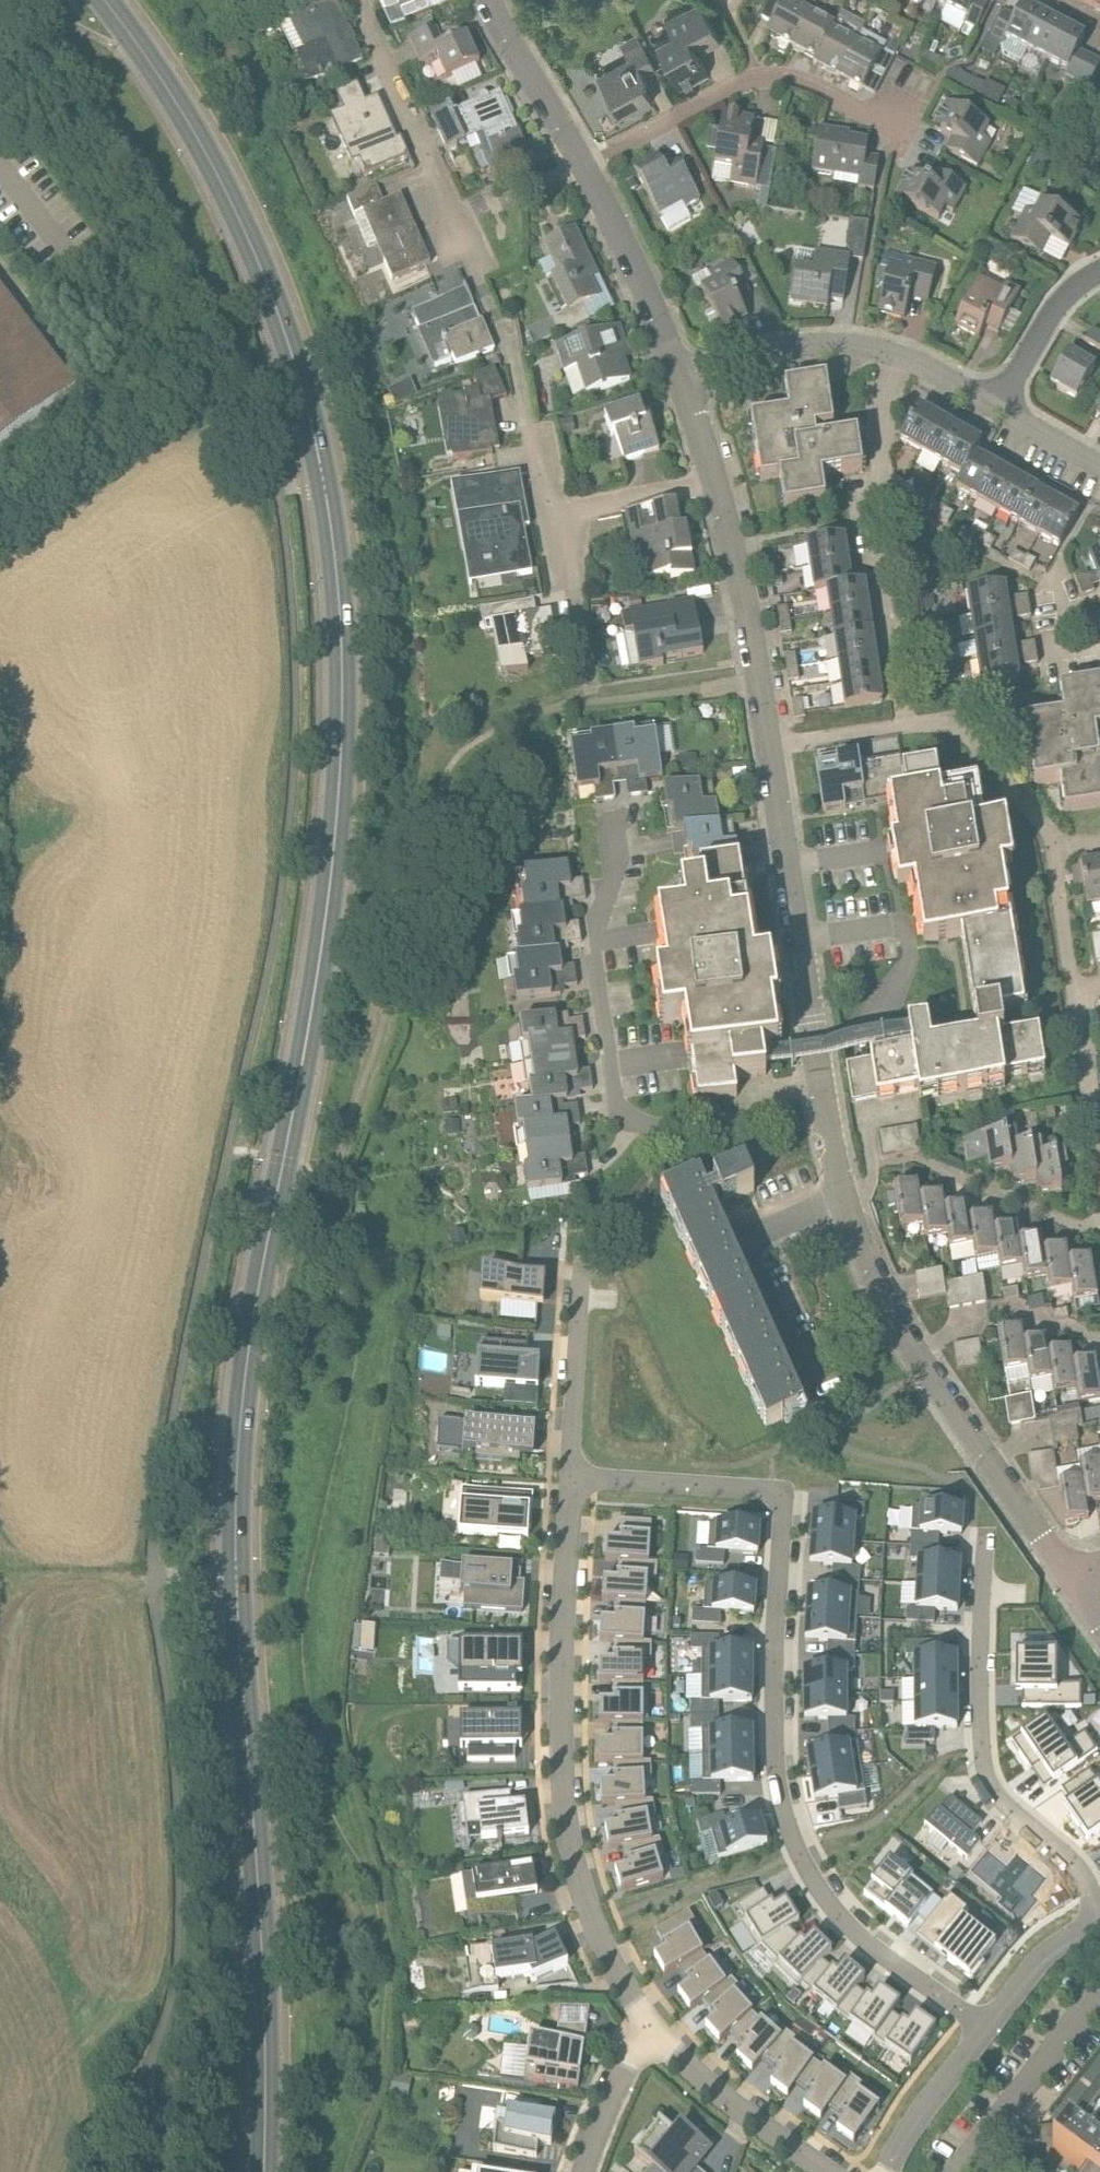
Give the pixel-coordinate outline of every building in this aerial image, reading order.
[(334,0),(299,0),(306,15),(295,20),(292,14),(277,21),(293,58),(294,58),(306,85),(362,60),(334,0)] [(401,7),(414,1),(420,14),(431,8),(428,0),(397,0),(401,7)] [(791,46),(809,12),(787,0),(770,0),(761,18),(772,24),(767,33),(791,46)] [(946,6),(966,17),(964,21),(976,28),(988,4),(980,0),(949,0),(946,6)] [(1099,9),(1099,0),(1082,0),(1099,9)] [(694,47),(717,35),(700,2),(664,21),(671,34),(656,42),(680,87),(708,72),(694,47)] [(980,30),(992,6),(988,4),(976,28),(980,30)] [(1004,13),(992,36),(1004,42),(1002,46),(1003,50),(1021,59),(1027,48),(1044,16),(1023,5),(1016,18),(1004,13)] [(834,25),(809,12),(791,46),(815,59),(834,25)] [(1027,48),(1047,58),(1064,26),(1044,16),(1027,48)] [(838,76),(857,43),(833,30),(835,26),(834,25),(815,59),(813,63),(838,76)] [(1065,74),(1077,80),(1089,57),(1078,51),(1085,37),(1064,26),(1047,58),(1067,69),(1065,74)] [(410,41),(420,63),(437,55),(447,77),(480,62),(479,61),(478,62),(466,37),(468,37),(467,36),(444,46),(437,29),(410,41)] [(620,43),(626,54),(631,64),(600,80),(618,115),(631,108),(634,112),(653,101),(642,81),(647,79),(644,74),(656,68),(637,33),(620,43)] [(872,72),(883,78),(895,56),(883,50),(880,55),(857,43),(838,76),(863,89),(872,72)] [(939,59),(923,51),(919,60),(935,67),(939,59)] [(1089,57),(1077,80),(1089,86),(1099,65),(1099,62),(1089,57)] [(961,72),(957,70),(950,73),(947,78),(980,94),(984,85),(974,81),(967,76),(961,72)] [(992,82),(985,95),(1005,105),(1011,92),(992,82)] [(367,104),(357,83),(336,93),(345,114),(339,117),(366,176),(409,156),(401,137),(397,139),(390,123),(383,126),(372,102),(367,104)] [(503,166),(528,154),(511,116),(514,114),(507,99),(498,102),(494,95),(489,97),(488,96),(487,95),(486,94),(485,94),(484,94),(483,94),(482,95),(481,95),(480,96),(479,97),(479,98),(479,99),(479,101),(479,102),(453,114),(450,108),(432,116),(437,129),(454,121),(462,137),(445,145),(447,151),(466,143),(463,137),(486,127),(503,166)] [(1019,113),(1023,106),(1011,100),(1007,107),(1019,113)] [(959,141),(953,153),(977,168),(991,143),(983,139),(990,128),(947,104),(934,128),(959,141)] [(723,114),(715,165),(732,168),(730,184),(756,188),(763,149),(749,146),(754,119),(723,114)] [(841,133),(819,130),(811,171),(834,175),(835,170),(858,174),(857,186),(874,188),(879,159),(866,157),(868,142),(841,137),(841,133)] [(700,200),(680,164),(667,172),(658,156),(634,169),(660,216),(660,215),(668,230),(691,217),(686,207),(700,200)] [(681,165),(690,182),(699,177),(690,160),(681,165)] [(910,173),(897,196),(939,220),(945,208),(954,212),(967,188),(941,174),(935,186),(910,173)] [(630,194),(639,189),(634,180),(625,184),(630,194)] [(376,243),(384,261),(392,279),(431,263),(416,229),(410,232),(396,200),(402,198),(401,195),(384,202),(377,186),(348,199),(355,216),(354,216),(368,247),(376,243)] [(771,191),(767,190),(762,189),(761,198),(770,200),(771,191)] [(1069,248),(1082,223),(1041,203),(1035,214),(1027,210),(1011,239),(1042,256),(1051,238),(1069,248)] [(869,223),(854,221),(850,220),(846,246),(849,252),(848,258),(850,259),(863,261),(869,223)] [(575,229),(544,243),(560,276),(553,280),(568,313),(553,320),(526,332),(533,346),(560,335),(590,320),(583,306),(599,298),(590,280),(598,276),(575,229)] [(843,302),(850,259),(848,258),(816,253),(813,271),(795,268),(790,303),(828,309),(829,300),(843,302)] [(878,311),(904,318),(911,292),(929,296),(936,268),(905,261),(903,269),(890,265),(878,311)] [(712,282),(701,288),(723,330),(747,317),(734,293),(745,287),(759,280),(750,262),(736,269),(732,262),(708,275),(712,282)] [(1001,328),(1020,291),(1005,284),(1001,290),(980,279),(955,326),(979,338),(987,322),(1001,328)] [(74,386),(0,289),(0,444),(74,386)] [(456,366),(494,350),(495,349),(482,322),(470,294),(447,304),(444,298),(412,312),(435,366),(453,358),(456,366)] [(712,323),(718,320),(712,310),(706,313),(712,323)] [(629,356),(619,328),(557,350),(565,374),(578,370),(586,395),(630,379),(623,359),(629,356)] [(1092,329),(1085,341),(1099,351),(1099,334),(1092,329)] [(1051,384),(1077,399),(1095,368),(1069,353),(1051,384)] [(507,398),(495,369),(475,377),(478,393),(463,395),(464,399),(442,403),(453,461),(493,454),(492,451),(500,449),(496,433),(494,433),(490,413),(493,412),(491,404),(507,398)] [(396,405),(418,396),(411,380),(389,389),(396,405)] [(789,413),(751,419),(761,481),(780,478),(784,509),(826,502),(822,476),(863,470),(857,435),(828,439),(826,428),(833,427),(826,380),(785,387),(789,413)] [(615,434),(624,461),(659,449),(649,417),(644,419),(640,405),(604,417),(611,436),(615,434)] [(919,407),(900,440),(921,452),(940,419),(919,407)] [(576,433),(572,419),(558,423),(561,437),(576,433)] [(961,431),(940,419),(921,452),(942,464),(961,431)] [(982,443),(961,431),(942,464),(962,476),(975,455),(982,443)] [(996,466),(975,455),(962,476),(963,476),(956,488),(977,500),(996,466)] [(998,511),(1016,478),(996,466),(977,500),(998,511)] [(904,482),(894,477),(888,488),(897,494),(903,484),(904,482)] [(526,509),(522,488),(500,492),(497,478),(461,484),(464,500),(460,501),(472,569),(498,564),(500,574),(517,571),(518,575),(531,573),(523,527),(522,527),(519,510),(526,509)] [(1016,478),(998,511),(1018,523),(1037,490),(1016,478)] [(914,491),(903,484),(897,494),(908,500),(914,491)] [(1039,535),(1058,502),(1037,490),(1018,523),(1039,535)] [(927,511),(939,517),(945,508),(933,501),(927,511)] [(1039,535),(1060,546),(1079,514),(1058,502),(1039,535)] [(671,578),(695,573),(687,527),(680,528),(676,504),(635,511),(647,578),(670,573),(671,578)] [(945,508),(939,517),(938,519),(947,525),(954,514),(945,508)] [(974,525),(967,537),(979,543),(986,532),(974,525)] [(986,532),(979,543),(990,549),(997,538),(986,532)] [(848,562),(847,559),(844,538),(807,543),(811,567),(848,562)] [(1099,577),(1099,551),(1089,556),(1098,578),(1099,577)] [(1008,560),(1020,566),(1026,557),(1023,556),(1022,557),(1013,552),(1008,560)] [(1035,562),(1026,557),(1020,566),(1029,572),(1035,562)] [(768,561),(770,573),(781,571),(779,559),(768,561)] [(848,562),(811,567),(814,592),(827,590),(827,589),(851,586),(848,562)] [(781,571),(770,573),(772,587),(783,585),(781,571)] [(1088,576),(1086,571),(1074,576),(1078,586),(1090,581),(1088,576)] [(681,580),(671,582),(673,591),(682,589),(681,580)] [(1092,585),(1090,581),(1078,586),(1082,596),(1094,591),(1093,587),(1092,585)] [(827,589),(827,590),(831,613),(868,607),(864,584),(851,586),(827,589)] [(1004,586),(967,591),(971,615),(1008,609),(1007,604),(1004,586)] [(641,594),(629,596),(632,613),(644,610),(641,594)] [(1015,603),(1016,608),(1029,607),(1028,596),(1015,597),(1015,602),(1015,603)] [(923,598),(924,609),(936,607),(935,597),(923,598)] [(536,613),(534,600),(488,608),(501,676),(528,671),(526,659),(548,655),(549,659),(568,655),(562,623),(549,626),(546,611),(536,613)] [(633,635),(635,647),(639,669),(663,664),(663,661),(703,653),(693,600),(668,605),(668,606),(621,615),(625,636),(633,635)] [(788,607),(777,608),(779,620),(790,619),(788,607)] [(868,607),(831,613),(834,636),(872,631),(868,607)] [(1017,615),(1018,619),(1031,617),(1029,607),(1016,608),(1017,614),(1017,615)] [(1008,609),(971,615),(974,638),(1011,633),(1009,616),(1008,609)] [(790,619),(779,620),(781,635),(792,633),(790,619)] [(872,631),(834,636),(838,660),(875,654),(872,631)] [(1011,633),(974,638),(978,662),(1015,657),(1014,651),(1011,633)] [(1022,650),(1023,656),(1036,654),(1034,642),(1022,644),(1022,650)] [(784,656),(786,668),(797,666),(795,654),(784,656)] [(842,684),(879,678),(875,654),(838,660),(842,684)] [(1025,666),(1038,664),(1036,654),(1023,656),(1024,661),(1024,663),(1025,666)] [(1015,657),(978,662),(981,686),(1018,680),(1016,664),(1015,657)] [(797,666),(786,668),(788,681),(799,680),(797,666)] [(879,678),(842,684),(845,707),(882,702),(879,678)] [(1049,719),(1025,722),(1034,784),(1060,780),(1064,811),(1099,806),(1099,685),(1059,691),(1063,717),(1049,719)] [(802,699),(791,701),(794,719),(805,718),(802,699)] [(646,780),(662,777),(655,730),(613,736),(619,778),(625,777),(628,796),(648,793),(646,780)] [(619,778),(613,736),(571,742),(578,790),(594,788),(596,801),(616,798),(613,779),(619,778)] [(677,771),(697,769),(696,755),(675,758),(677,771)] [(836,764),(816,768),(823,811),(845,807),(844,802),(864,799),(858,756),(836,759),(836,764)] [(859,764),(864,799),(864,804),(876,802),(908,797),(903,773),(901,758),(859,764)] [(918,1091),(919,1099),(1005,1085),(1004,1077),(1045,1071),(1038,1032),(1003,1038),(999,1015),(1024,1011),(1001,869),(1012,868),(1005,824),(983,827),(977,786),(939,792),(935,767),(903,773),(908,797),(890,800),(897,841),(892,842),(892,844),(899,886),(915,883),(924,941),(961,936),(978,1042),(930,1050),(927,1025),(908,1027),(908,1031),(911,1045),(912,1052),(846,1063),(852,1102),(918,1091)] [(676,832),(684,831),(719,825),(715,804),(710,805),(707,785),(708,785),(708,784),(664,791),(667,813),(673,812),(676,832)] [(728,823),(719,825),(684,831),(688,853),(693,852),(696,871),(739,864),(735,843),(730,844),(727,825),(728,825),(728,823)] [(1081,866),(1081,868),(1072,869),(1075,887),(1084,886),(1087,906),(1099,904),(1099,863),(1081,866)] [(685,1020),(688,1038),(698,1103),(737,1097),(734,1080),(766,1075),(765,1070),(763,1057),(762,1051),(778,1048),(772,1007),(777,1006),(777,1003),(772,1004),(769,990),(775,989),(770,962),(754,965),(739,864),(696,871),(691,872),(679,874),(685,916),(659,920),(668,978),(657,980),(664,1024),(685,1020)] [(567,865),(524,872),(530,913),(568,908),(567,902),(586,899),(583,879),(569,881),(567,865)] [(569,907),(568,908),(530,913),(515,915),(521,956),(521,957),(563,951),(563,945),(582,942),(579,922),(565,924),(563,909),(569,909),(569,907)] [(1096,962),(1099,961),(1099,933),(1091,935),(1096,962)] [(516,1001),(561,995),(561,993),(559,994),(558,988),(577,985),(575,965),(561,967),(559,953),(565,952),(565,951),(563,951),(521,957),(521,956),(510,958),(516,1001)] [(564,1016),(564,1015),(520,1022),(526,1064),(574,1056),(572,1041),(585,1039),(582,1019),(563,1022),(563,1016),(564,1016)] [(812,1048),(763,1057),(765,1070),(814,1062),(911,1045),(908,1031),(812,1048)] [(574,1056),(526,1064),(532,1105),(532,1106),(557,1102),(576,1099),(576,1098),(575,1098),(574,1092),(593,1089),(590,1070),(577,1072),(574,1056)] [(442,1101),(443,1112),(459,1109),(457,1099),(442,1101)] [(532,1106),(532,1105),(515,1107),(521,1149),(569,1142),(567,1127),(580,1125),(577,1105),(558,1108),(557,1102),(532,1106)] [(1056,1109),(1048,1110),(1049,1120),(1057,1119),(1056,1109)] [(1035,1114),(1038,1128),(1048,1126),(1045,1112),(1035,1114)] [(1028,1130),(1038,1128),(1035,1114),(1025,1115),(1028,1130)] [(446,1120),(447,1133),(461,1132),(460,1119),(446,1120)] [(917,1126),(903,1128),(907,1154),(921,1152),(917,1126)] [(903,1128),(890,1130),(895,1156),(907,1154),(903,1128)] [(877,1132),(882,1158),(895,1156),(890,1130),(877,1132)] [(963,1139),(964,1143),(967,1164),(987,1161),(988,1171),(1001,1169),(1002,1175),(1012,1173),(1007,1147),(1018,1145),(1015,1130),(963,1139)] [(1027,1185),(1037,1183),(1032,1157),(1043,1156),(1043,1155),(1040,1141),(1018,1145),(1007,1147),(1012,1173),(1014,1181),(1026,1179),(1027,1185)] [(569,1142),(521,1149),(528,1191),(571,1185),(571,1183),(570,1184),(569,1178),(588,1175),(585,1155),(572,1157),(569,1142)] [(1065,1152),(1043,1155),(1043,1156),(1032,1157),(1037,1183),(1038,1192),(1051,1190),(1052,1195),(1063,1194),(1058,1168),(1068,1167),(1065,1152)] [(703,1199),(694,1180),(662,1195),(663,1196),(667,1194),(674,1209),(670,1211),(676,1225),(680,1223),(687,1238),(683,1240),(689,1254),(693,1252),(700,1267),(696,1269),(702,1283),(706,1281),(713,1296),(708,1298),(715,1313),(719,1311),(726,1326),(722,1328),(728,1341),(732,1340),(739,1354),(735,1356),(741,1370),(745,1369),(752,1383),(748,1385),(754,1399),(758,1397),(765,1412),(761,1414),(766,1427),(766,1429),(799,1414),(798,1412),(706,1208),(721,1201),(724,1206),(754,1193),(745,1171),(727,1179),(714,1185),(717,1193),(703,1199)] [(900,1227),(923,1223),(924,1223),(918,1193),(919,1193),(917,1185),(905,1187),(904,1181),(893,1183),(900,1227)] [(943,1204),(944,1204),(942,1195),(929,1197),(928,1192),(919,1193),(918,1193),(924,1223),(923,1223),(926,1237),(947,1233),(948,1233),(943,1204)] [(948,1233),(947,1233),(950,1248),(953,1262),(975,1259),(973,1244),(967,1214),(968,1214),(967,1206),(954,1208),(953,1202),(944,1204),(943,1204),(948,1233)] [(975,1260),(996,1256),(998,1256),(992,1225),(993,1225),(992,1216),(979,1218),(978,1213),(968,1214),(967,1214),(973,1244),(975,1259),(975,1260)] [(999,1270),(1021,1266),(1022,1265),(1017,1235),(1018,1235),(1016,1226),(1003,1228),(1003,1223),(993,1225),(992,1225),(998,1256),(996,1256),(999,1270)] [(449,1232),(452,1246),(466,1242),(464,1229),(449,1232)] [(1027,1234),(1018,1235),(1017,1235),(1022,1265),(1021,1266),(1024,1281),(1046,1277),(1047,1276),(1041,1246),(1043,1246),(1041,1237),(1028,1239),(1027,1234)] [(1052,1244),(1043,1246),(1041,1246),(1047,1276),(1046,1277),(1049,1291),(1071,1287),(1071,1286),(1066,1256),(1067,1256),(1066,1247),(1053,1250),(1052,1244)] [(1077,1254),(1067,1256),(1066,1256),(1071,1286),(1071,1287),(1073,1301),(1097,1297),(1091,1258),(1078,1260),(1077,1254)] [(941,1269),(916,1274),(918,1287),(944,1283),(941,1269)] [(480,1302),(544,1306),(546,1276),(482,1272),(480,1302)] [(974,1305),(985,1304),(987,1303),(983,1276),(969,1278),(974,1305)] [(957,1280),(961,1307),(974,1305),(969,1278),(957,1280)] [(957,1280),(944,1283),(946,1296),(948,1309),(961,1307),(957,1280)] [(920,1300),(946,1296),(944,1283),(918,1287),(920,1300)] [(1003,1290),(1004,1300),(1019,1298),(1017,1288),(1003,1290)] [(1028,1301),(1028,1302),(1029,1311),(1044,1308),(1042,1299),(1028,1301)] [(1067,1309),(1053,1311),(1054,1321),(1068,1319),(1067,1309)] [(1086,1321),(1088,1330),(1099,1328),(1099,1318),(1086,1321)] [(1022,1338),(1023,1337),(1021,1329),(1009,1331),(1008,1325),(997,1327),(1004,1372),(1026,1368),(1027,1368),(1022,1338)] [(439,1327),(439,1338),(452,1339),(453,1327),(439,1327)] [(999,1340),(997,1329),(986,1331),(988,1342),(999,1340)] [(1027,1368),(1026,1368),(1029,1382),(1051,1378),(1052,1378),(1047,1348),(1046,1339),(1033,1341),(1032,1336),(1023,1337),(1022,1338),(1027,1368)] [(979,1340),(966,1342),(970,1368),(983,1366),(979,1340)] [(481,1354),(478,1354),(476,1385),(538,1389),(540,1358),(527,1357),(528,1344),(482,1341),(481,1354)] [(966,1342),(953,1344),(957,1370),(970,1368),(966,1342)] [(1052,1378),(1051,1378),(1054,1393),(1076,1389),(1071,1359),(1072,1358),(1071,1350),(1058,1352),(1057,1346),(1047,1348),(1052,1378)] [(452,1372),(452,1354),(427,1353),(426,1384),(437,1384),(437,1372),(452,1372)] [(1076,1389),(1079,1403),(1099,1399),(1099,1389),(1095,1360),(1082,1363),(1081,1357),(1072,1358),(1071,1359),(1076,1389)] [(1031,1395),(1018,1397),(1023,1423),(1035,1421),(1031,1395)] [(1009,1425),(1023,1423),(1018,1397),(1005,1399),(1009,1425)] [(1080,1413),(1082,1426),(1095,1424),(1099,1423),(1099,1410),(1080,1413)] [(1080,1413),(1048,1418),(1051,1432),(1082,1426),(1080,1413)] [(520,1463),(522,1426),(512,1425),(513,1418),(479,1416),(479,1423),(466,1422),(464,1452),(477,1453),(476,1460),(520,1463)] [(1051,1432),(1053,1445),(1079,1441),(1077,1427),(1051,1432)] [(1079,1466),(1082,1480),(1087,1510),(1097,1509),(1096,1503),(1099,1502),(1099,1453),(1099,1449),(1077,1452),(1079,1466)] [(1054,1451),(1041,1453),(1046,1478),(1058,1476),(1057,1470),(1054,1451)] [(1032,1480),(1037,1479),(1046,1478),(1041,1453),(1027,1455),(1032,1480)] [(1082,1480),(1079,1466),(1057,1470),(1058,1476),(1060,1489),(1066,1528),(1077,1526),(1076,1521),(1089,1519),(1087,1510),(1082,1480)] [(462,1489),(462,1493),(459,1533),(528,1538),(529,1528),(531,1528),(533,1494),(504,1492),(504,1494),(497,1494),(498,1484),(496,1484),(496,1491),(462,1489)] [(836,1516),(813,1515),(812,1540),(853,1542),(855,1518),(863,1519),(865,1505),(837,1503),(836,1516)] [(939,1534),(961,1535),(963,1509),(913,1507),(911,1546),(938,1548),(939,1534)] [(649,1563),(652,1522),(620,1520),(620,1522),(621,1522),(621,1523),(622,1523),(621,1534),(620,1534),(619,1536),(621,1536),(620,1540),(616,1540),(607,1539),(605,1559),(605,1561),(619,1562),(649,1564),(649,1563)] [(724,1566),(725,1552),(758,1554),(760,1527),(709,1524),(708,1550),(697,1550),(696,1564),(724,1566)] [(375,1544),(389,1545),(390,1532),(377,1531),(375,1544)] [(853,1542),(812,1540),(810,1564),(833,1566),(832,1579),(860,1581),(861,1567),(852,1567),(853,1542)] [(375,1544),(375,1556),(388,1557),(389,1545),(375,1544)] [(910,1560),(919,1560),(917,1584),(959,1587),(960,1562),(938,1560),(938,1548),(911,1546),(910,1560)] [(675,1555),(674,1570),(688,1571),(689,1556),(675,1555)] [(648,1578),(657,1578),(658,1563),(649,1563),(649,1564),(619,1562),(619,1563),(618,1574),(617,1574),(617,1576),(618,1576),(618,1580),(614,1580),(604,1580),(603,1599),(602,1599),(602,1601),(616,1602),(646,1603),(648,1578)] [(463,1564),(461,1592),(464,1592),(463,1608),(523,1612),(525,1582),(512,1581),(513,1567),(463,1564)] [(832,1579),(831,1592),(809,1591),(807,1616),(857,1619),(859,1595),(860,1581),(832,1579)] [(692,1624),(720,1626),(721,1613),(754,1614),(756,1587),(706,1584),(704,1610),(693,1610),(692,1624)] [(907,1622),(934,1624),(935,1610),(958,1611),(959,1587),(917,1584),(916,1609),(907,1608),(907,1622)] [(646,1604),(646,1603),(616,1602),(616,1603),(615,1614),(614,1614),(614,1616),(616,1616),(615,1621),(611,1620),(601,1620),(600,1639),(600,1640),(600,1641),(614,1642),(644,1642),(646,1617),(645,1617),(646,1604)] [(855,1657),(856,1643),(857,1619),(807,1616),(805,1641),(828,1642),(828,1656),(855,1657)] [(375,1624),(361,1624),(360,1650),(374,1651),(375,1624)] [(719,1650),(719,1636),(692,1636),(691,1650),(702,1650),(702,1676),(752,1676),(752,1651),(719,1650)] [(522,1691),(522,1684),(521,1684),(521,1658),(509,1658),(509,1642),(460,1642),(460,1644),(462,1644),(462,1688),(459,1688),(459,1690),(522,1691)] [(643,1683),(644,1683),(644,1658),(652,1658),(652,1643),(644,1642),(614,1642),(614,1655),(613,1655),(613,1657),(614,1657),(614,1661),(609,1661),(600,1661),(600,1681),(599,1681),(599,1683),(613,1683),(643,1683)] [(906,1642),(906,1656),(915,1656),(915,1680),(957,1680),(956,1656),(933,1655),(933,1642),(906,1642)] [(1058,1654),(1016,1652),(1016,1697),(1022,1698),(1022,1711),(1056,1712),(1058,1654)] [(855,1657),(828,1656),(827,1670),(804,1670),(805,1695),(846,1695),(846,1670),(855,1670),(855,1657)] [(719,1702),(752,1702),(752,1676),(702,1676),(702,1701),(691,1701),(691,1716),(719,1716),(719,1702)] [(915,1704),(957,1704),(957,1680),(915,1680),(915,1704)] [(612,1697),(614,1697),(614,1702),(609,1702),(600,1702),(600,1721),(599,1721),(599,1723),(613,1723),(643,1723),(644,1696),(643,1696),(643,1683),(613,1683),(613,1684),(614,1684),(614,1695),(613,1695),(613,1696),(612,1696),(612,1697)] [(880,1692),(880,1706),(894,1706),(894,1692),(880,1692)] [(855,1732),(855,1719),(846,1719),(846,1695),(805,1695),(805,1720),(828,1719),(829,1733),(855,1732)] [(1083,1698),(1083,1708),(1095,1708),(1095,1698),(1083,1698)] [(915,1728),(907,1728),(907,1742),(934,1742),(934,1729),(957,1728),(957,1704),(915,1704),(915,1728)] [(468,1761),(515,1760),(515,1747),(516,1747),(516,1733),(522,1733),(522,1716),(466,1717),(466,1748),(467,1748),(468,1761)] [(691,1731),(702,1731),(702,1756),(753,1755),(752,1729),(718,1729),(719,1716),(691,1716),(691,1731)] [(1079,1771),(1046,1722),(1012,1746),(1032,1776),(1033,1776),(1045,1793),(1079,1771)] [(651,1764),(651,1762),(643,1760),(643,1736),(643,1723),(613,1723),(613,1724),(613,1736),(612,1736),(612,1737),(613,1737),(613,1742),(609,1742),(600,1742),(600,1762),(599,1762),(599,1763),(613,1763),(651,1764)] [(829,1733),(830,1748),(808,1752),(812,1776),(861,1768),(855,1732),(829,1733)] [(693,1796),(720,1796),(720,1782),(754,1781),(753,1755),(702,1756),(703,1782),(692,1782),(693,1796)] [(613,1763),(613,1764),(614,1777),(613,1777),(613,1778),(614,1778),(614,1783),(610,1783),(601,1784),(602,1803),(601,1803),(601,1805),(616,1805),(654,1803),(653,1801),(645,1800),(645,1789),(644,1778),(652,1777),(651,1764),(613,1763)] [(812,1776),(815,1800),(838,1797),(840,1810),(867,1806),(861,1768),(812,1776)] [(1092,1774),(1062,1794),(1071,1807),(1066,1810),(1090,1845),(1099,1838),(1099,1785),(1092,1774)] [(465,1792),(464,1780),(447,1782),(448,1794),(465,1792)] [(516,1829),(528,1828),(525,1804),(512,1806),(511,1793),(463,1798),(464,1806),(459,1807),(461,1828),(466,1827),(469,1851),(470,1850),(469,1842),(483,1840),(497,1839),(497,1840),(503,1840),(503,1838),(517,1836),(516,1829)] [(965,1863),(978,1846),(969,1839),(979,1827),(948,1801),(938,1813),(936,1812),(922,1828),(965,1863)] [(606,1828),(609,1847),(608,1847),(609,1849),(622,1846),(660,1840),(660,1838),(652,1839),(650,1828),(648,1817),(656,1815),(654,1803),(616,1805),(618,1819),(617,1819),(617,1821),(618,1821),(619,1825),(615,1826),(606,1828)] [(724,1814),(697,1822),(701,1836),(712,1833),(719,1858),(767,1844),(760,1818),(728,1828),(724,1814)] [(622,1846),(622,1848),(623,1847),(627,1861),(626,1861),(626,1863),(627,1862),(629,1867),(624,1868),(616,1871),(621,1890),(621,1891),(664,1879),(656,1855),(664,1853),(660,1840),(622,1846)] [(1009,1861),(990,1845),(972,1867),(1004,1893),(1000,1898),(1024,1918),(1042,1895),(1037,1891),(1050,1875),(1019,1849),(1009,1861)] [(914,1878),(890,1859),(871,1884),(872,1884),(863,1895),(908,1930),(926,1907),(925,1906),(934,1896),(913,1879),(914,1878)] [(467,1911),(468,1919),(516,1911),(514,1897),(536,1894),(536,1893),(537,1893),(533,1865),(532,1865),(462,1876),(462,1877),(473,1875),(478,1909),(467,1911)] [(964,1874),(955,1867),(948,1875),(957,1882),(964,1874)] [(675,1871),(677,1880),(685,1877),(683,1869),(675,1871)] [(718,1896),(710,1900),(716,1912),(725,1907),(718,1896)] [(969,1911),(949,1896),(924,1928),(942,1942),(935,1950),(948,1960),(973,1980),(985,1964),(982,1961),(996,1944),(963,1918),(969,1911)] [(791,1934),(800,1924),(784,1908),(781,1905),(772,1915),(760,1904),(736,1931),(769,1960),(791,1934)] [(703,1953),(711,1948),(710,1947),(702,1952),(690,1930),(692,1929),(694,1928),(698,1926),(697,1925),(690,1913),(689,1911),(677,1919),(655,1931),(656,1933),(657,1932),(664,1944),(663,1944),(664,1944),(663,1945),(662,1945),(663,1946),(664,1946),(667,1950),(655,1956),(665,1974),(664,1974),(665,1975),(677,1968),(703,1953)] [(824,1962),(833,1953),(816,1937),(817,1936),(814,1933),(804,1943),(793,1933),(769,1960),(802,1988),(824,1962)] [(530,1975),(533,1981),(568,1964),(555,1936),(533,1946),(533,1943),(492,1950),(490,1942),(463,1946),(466,1962),(477,1961),(480,1990),(498,1990),(497,1980),(530,1975)] [(732,1979),(725,1983),(718,1974),(710,1962),(703,1953),(677,1968),(679,1971),(686,1980),(685,1981),(686,1982),(687,1981),(689,1985),(678,1993),(690,2009),(691,2011),(702,2002),(732,1979)] [(805,1991),(839,2018),(858,1990),(866,1980),(856,1972),(849,1965),(846,1962),(837,1973),(824,1962),(802,1988),(805,1991)] [(702,2002),(712,2013),(711,2014),(712,2015),(713,2014),(716,2017),(706,2027),(719,2041),(719,2042),(720,2043),(730,2033),(752,2013),(753,2013),(743,2003),(736,1995),(741,1989),(732,1979),(702,2002)] [(839,2018),(876,2041),(901,2004),(882,1991),(883,1990),(879,1988),(872,1999),(858,1990),(839,2018)] [(793,2006),(801,1996),(795,1991),(786,2001),(793,2006)] [(907,2024),(894,2015),(876,2041),(912,2066),(937,2029),(919,2016),(919,2014),(915,2012),(907,2024)] [(733,2036),(741,2043),(741,2044),(742,2045),(743,2044),(746,2047),(737,2057),(752,2070),(752,2071),(753,2072),(762,2061),(782,2039),(781,2037),(761,2020),(761,2021),(752,2013),(730,2033),(733,2036)] [(587,2026),(559,2028),(557,2041),(531,2038),(524,2081),(578,2088),(587,2026)] [(775,2070),(779,2073),(771,2084),(787,2096),(788,2097),(796,2086),(814,2061),(794,2047),(797,2039),(786,2032),(781,2037),(782,2039),(762,2061),(774,2069),(773,2070),(775,2071),(775,2070)] [(797,2086),(807,2093),(806,2094),(807,2094),(808,2093),(812,2096),(804,2107),(820,2119),(821,2120),(829,2109),(847,2084),(845,2083),(836,2076),(824,2068),(814,2061),(796,2086),(797,2086)] [(830,2109),(840,2116),(839,2117),(840,2117),(841,2116),(845,2119),(837,2130),(853,2142),(854,2143),(880,2107),(870,2100),(859,2093),(863,2085),(862,2084),(852,2077),(850,2076),(845,2083),(847,2084),(829,2109),(830,2109)] [(413,2081),(395,2078),(392,2095),(410,2098),(413,2081)] [(539,2143),(552,2144),(556,2116),(508,2109),(505,2128),(497,2127),(493,2151),(537,2157),(539,2143)] [(1065,2123),(1066,2133),(1036,2137),(1035,2126),(1033,2127),(1035,2144),(1037,2158),(1047,2157),(1049,2171),(1069,2171),(1072,2168),(1077,2171),(1099,2171),(1099,2116),(1079,2142),(1068,2133),(1067,2122),(1065,2123)] [(634,2153),(658,2171),(701,2171),(695,2168),(705,2155),(659,2120),(658,2121),(659,2122),(634,2153)]
